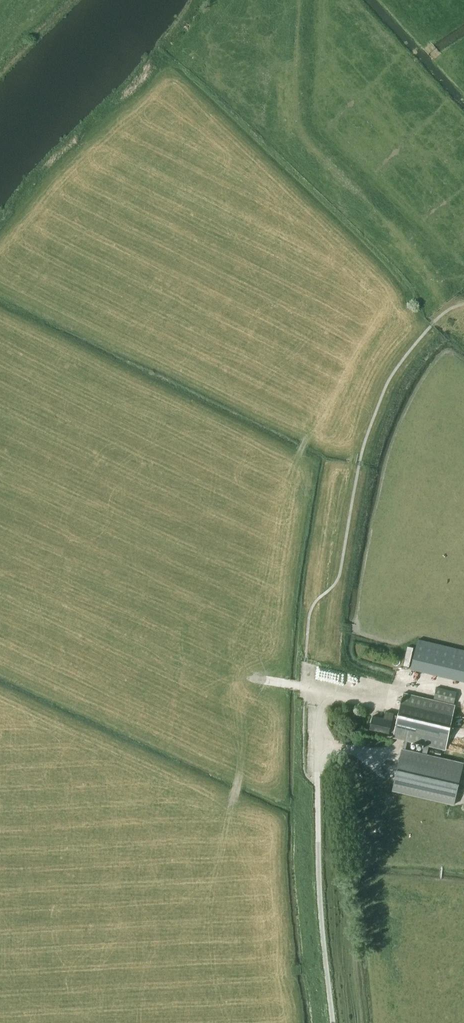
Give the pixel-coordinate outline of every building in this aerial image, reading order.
[(418,639),(411,668),(463,681),(463,650),(418,639)] [(446,748),(456,704),(454,704),(457,691),(436,687),(434,699),(403,693),(398,714),(385,711),(384,718),(373,716),(370,728),(394,733),(393,737),(405,739),(403,748),(402,748),(394,790),(455,803),(463,763),(463,761),(427,754),(429,745),(446,748)]
